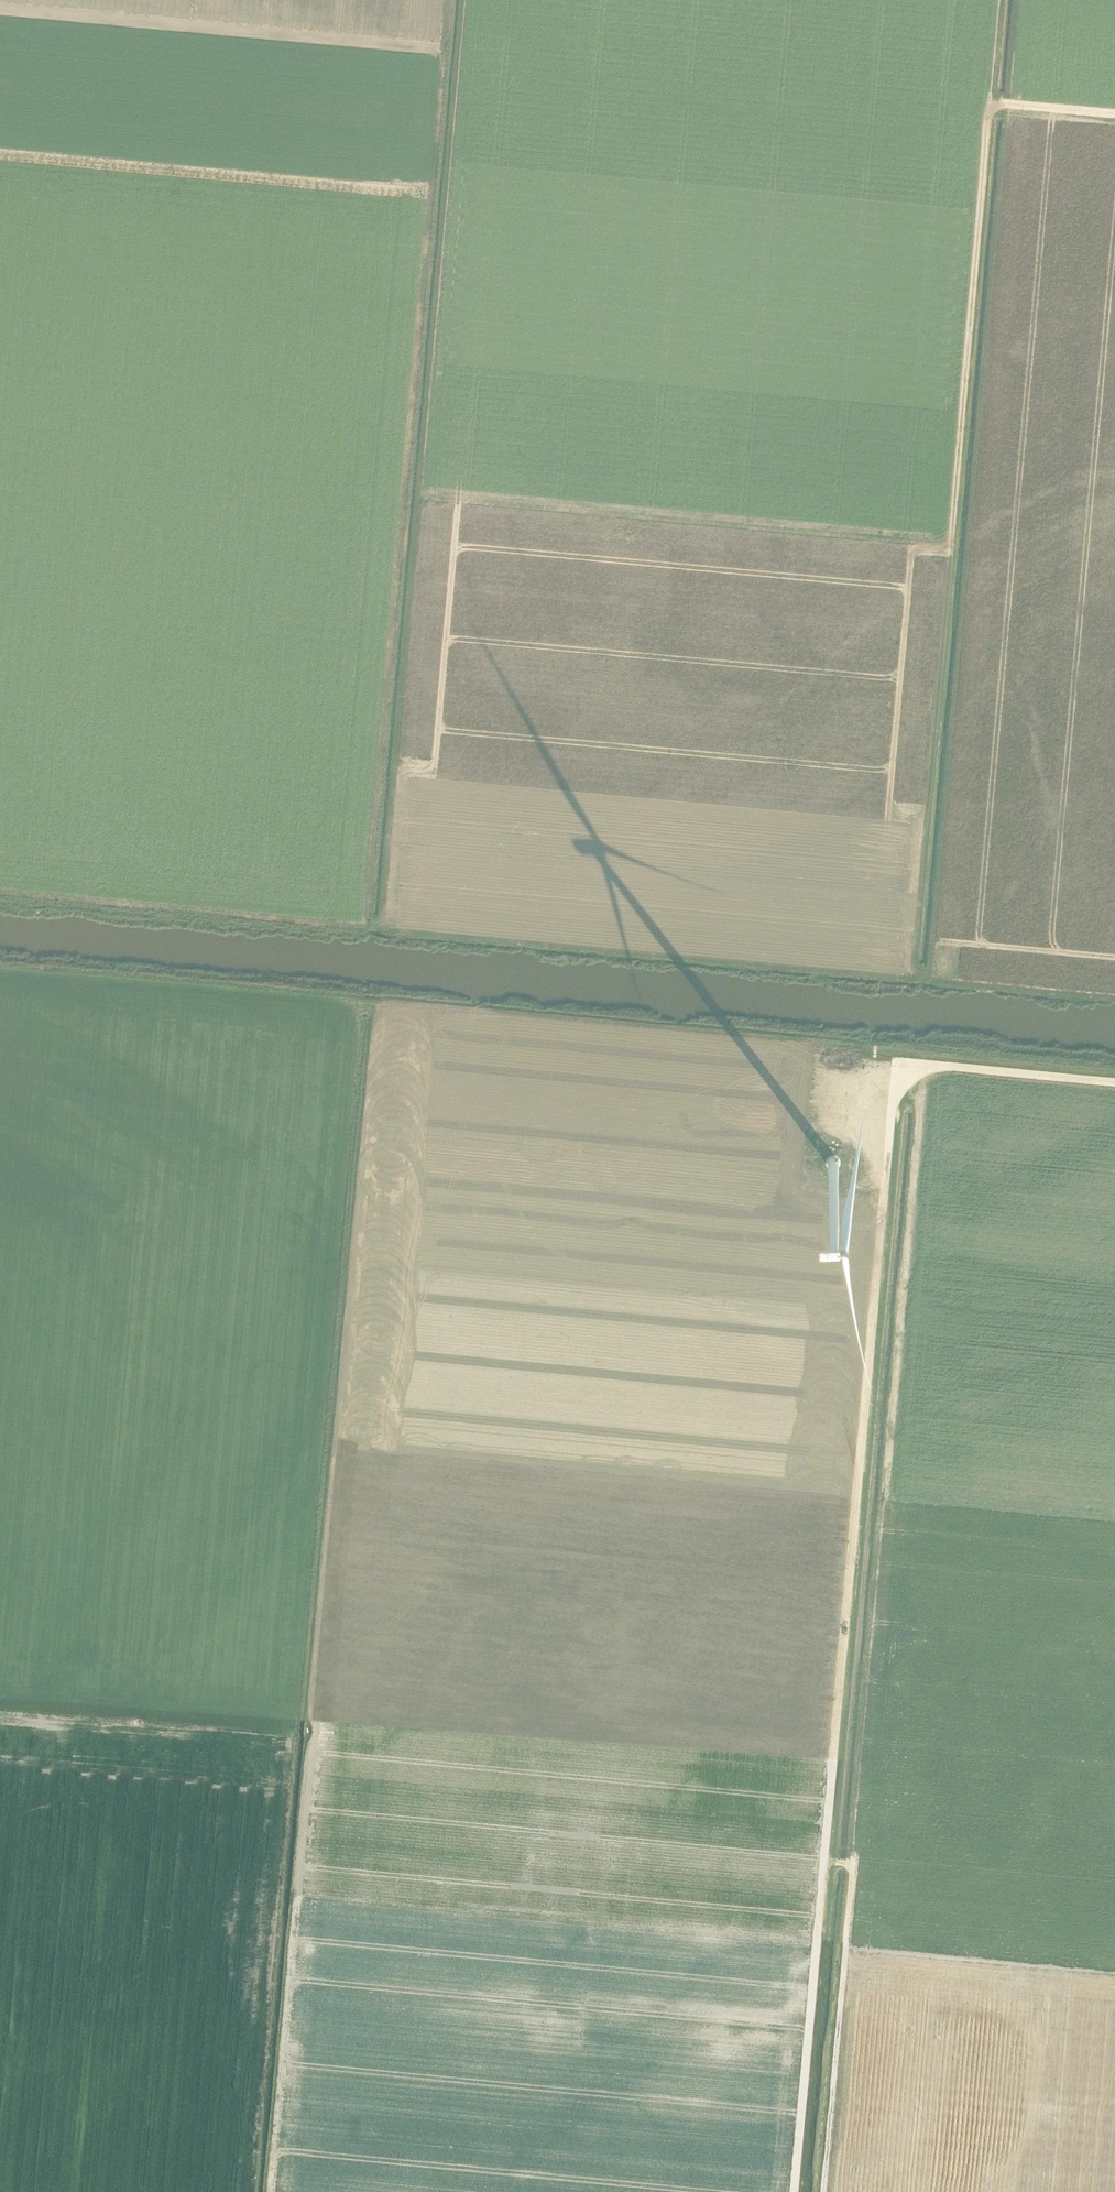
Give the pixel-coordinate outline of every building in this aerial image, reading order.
[(834,1158),(833,1158),(832,1158),(831,1158),(830,1159),(829,1159),(829,1160),(828,1161),(828,1162),(828,1163),(828,1164),(828,1165),(828,1166),(829,1166),(829,1167),(830,1167),(830,1168),(831,1168),(832,1168),(833,1168),(834,1168),(835,1168),(836,1168),(836,1167),(837,1167),(837,1166),(838,1166),(838,1165),(838,1164),(838,1163),(838,1162),(838,1161),(837,1160),(837,1159),(836,1159),(835,1158),(834,1158)] [(552,1706),(551,1720),(564,1713),(552,1706)]
